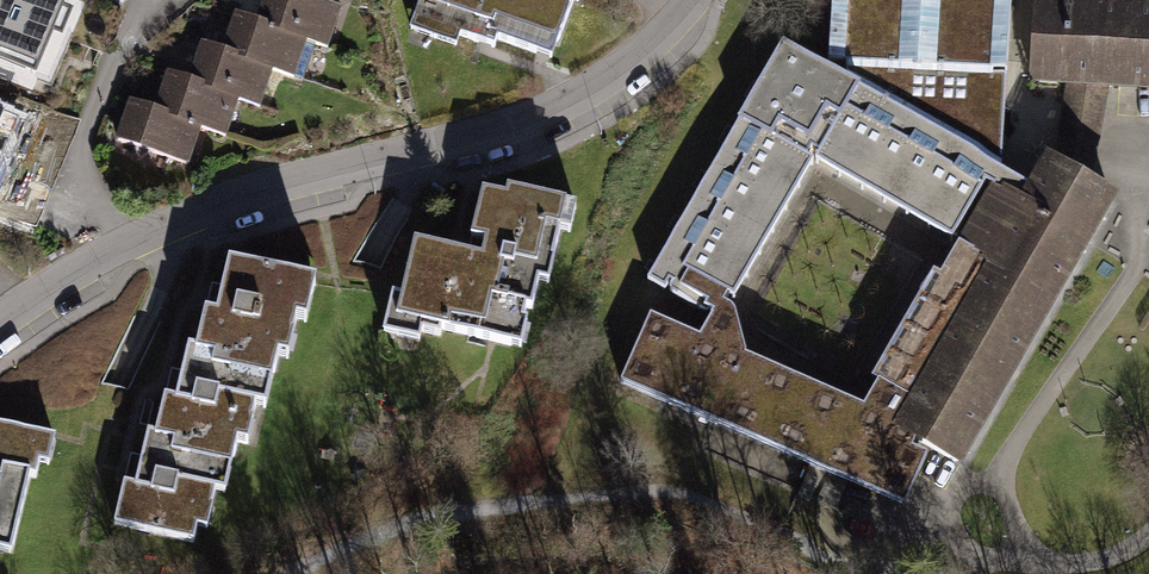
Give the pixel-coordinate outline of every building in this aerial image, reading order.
[(47,0),(0,0),(0,69),(44,89),(78,13),(47,0)] [(258,24),(310,43),(331,50),(343,15),(302,0),(266,0),(258,24)] [(415,34),(457,47),(461,34),(557,64),(578,0),(425,0),(415,34)] [(840,80),(1010,178),(1014,0),(842,0),(840,80)] [(1148,99),(1148,13),(1036,6),(1031,91),(1063,93),(1060,145),(1098,147),(1101,96),(1125,97),(1148,99)] [(238,17),(225,52),(279,72),(298,78),(310,43),(258,24),(238,17)] [(206,46),(194,81),(245,99),(266,107),(279,72),(225,52),(206,46)] [(815,175),(954,255),(997,179),(781,55),(649,284),(726,329),(815,175)] [(172,73),(159,109),(207,126),(232,135),(245,99),(194,81),(172,73)] [(134,100),(121,135),(194,161),(207,126),(159,109),(134,100)] [(0,116),(0,181),(24,127),(0,116)] [(1030,198),(997,179),(954,255),(990,276),(901,429),(975,472),(1125,213),(1047,168),(1030,198)] [(582,211),(494,191),(481,248),(420,235),(396,339),(504,363),(524,276),(565,285),(582,211)] [(319,285),(234,267),(222,322),(210,320),(204,346),(282,362),(292,364),(300,327),(310,329),(319,285)] [(941,453),(652,319),(620,388),(909,522),(941,453)] [(204,346),(196,344),(184,400),(172,397),(167,423),(242,439),(254,442),(262,404),(272,406),(282,362),(204,346)] [(167,423),(156,421),(144,477),(132,474),(127,500),(214,518),(222,481),(232,483),(242,439),(167,423)] [(0,425),(0,556),(20,560),(48,436),(0,425)]
